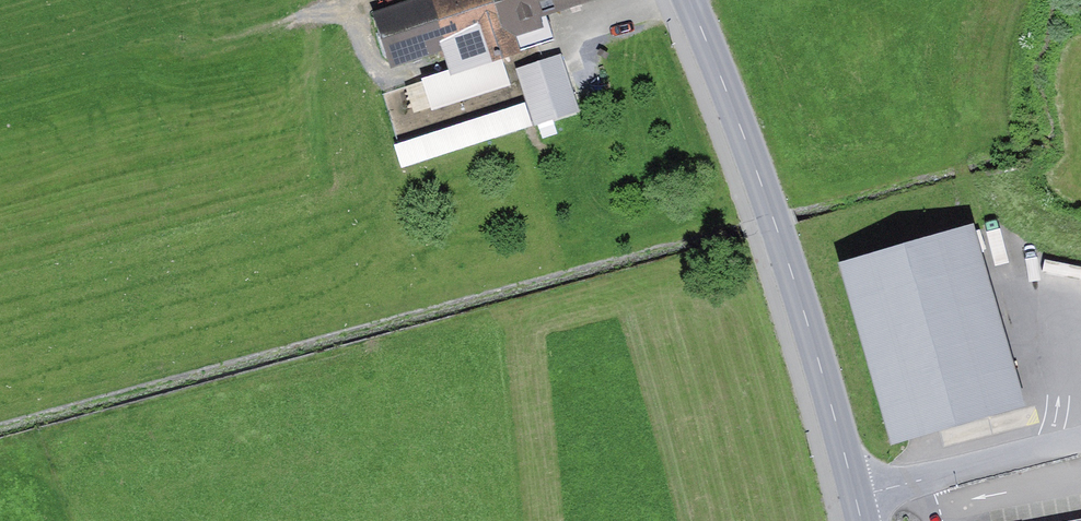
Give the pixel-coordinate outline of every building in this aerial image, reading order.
[(543,0),(400,0),(370,10),(390,71),(442,53),(449,75),(502,59),(523,51),(522,49),(555,38),(547,14),(543,0)] [(547,14),(588,0),(543,0),(547,14)] [(518,68),(536,125),(579,111),(562,54),(518,68)] [(502,59),(449,75),(423,83),(432,109),(510,85),(502,59)] [(524,103),(395,144),(402,166),(531,125),(524,103)] [(973,221),(840,260),(893,444),(1025,405),(973,221)]
